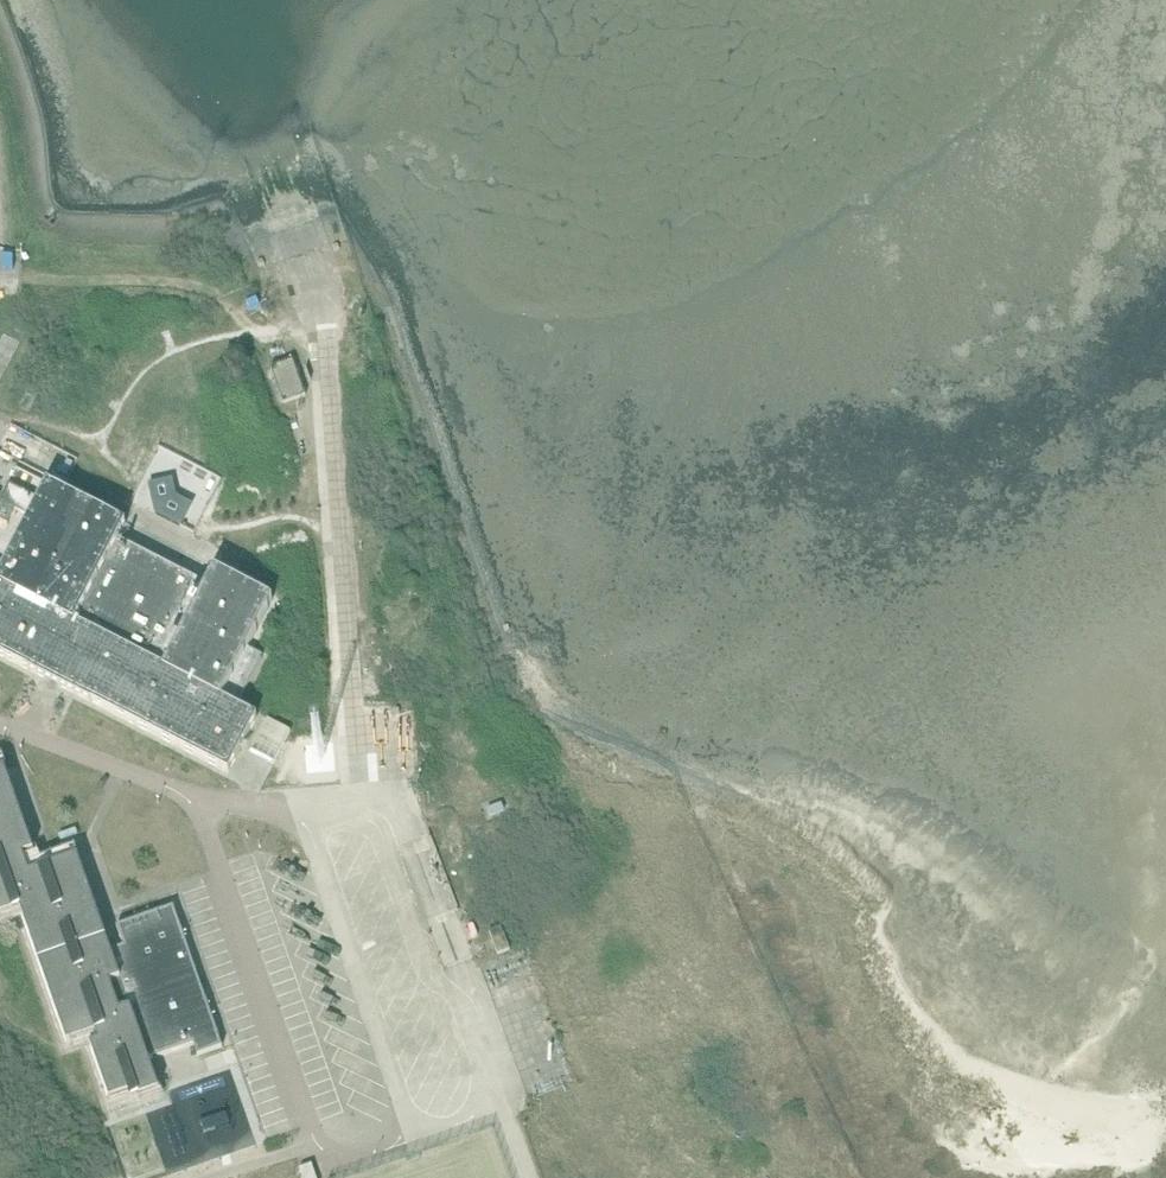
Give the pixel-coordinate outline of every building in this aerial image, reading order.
[(294,360),(271,368),(272,370),(284,404),(306,396),(307,396),(302,384),(298,372),(295,362),(294,360)] [(45,678),(63,688),(217,767),(226,772),(229,773),(258,718),(237,707),(239,703),(263,656),(253,651),(249,648),(273,601),(215,571),(207,586),(123,542),(119,540),(126,525),(48,485),(47,486),(40,500),(10,484),(0,502),(1,502),(0,504),(0,520),(9,524),(16,510),(31,518),(16,547),(11,556),(11,557),(0,578),(0,655),(45,678)] [(185,501),(174,522),(182,526),(193,505),(185,501)] [(20,910),(67,1044),(96,1034),(99,1043),(91,1046),(110,1101),(114,1100),(137,1092),(139,1096),(139,1098),(140,1098),(155,1093),(160,1091),(153,1070),(149,1059),(157,1057),(157,1058),(160,1057),(184,1049),(198,1044),(202,1054),(198,1055),(198,1056),(223,1048),(174,907),(173,907),(162,911),(127,924),(117,927),(124,947),(111,952),(96,909),(78,858),(61,864),(50,868),(48,863),(39,866),(35,852),(6,770),(0,772),(0,917),(20,910)] [(502,927),(490,931),(492,937),(496,949),(499,955),(511,950),(502,927)]
